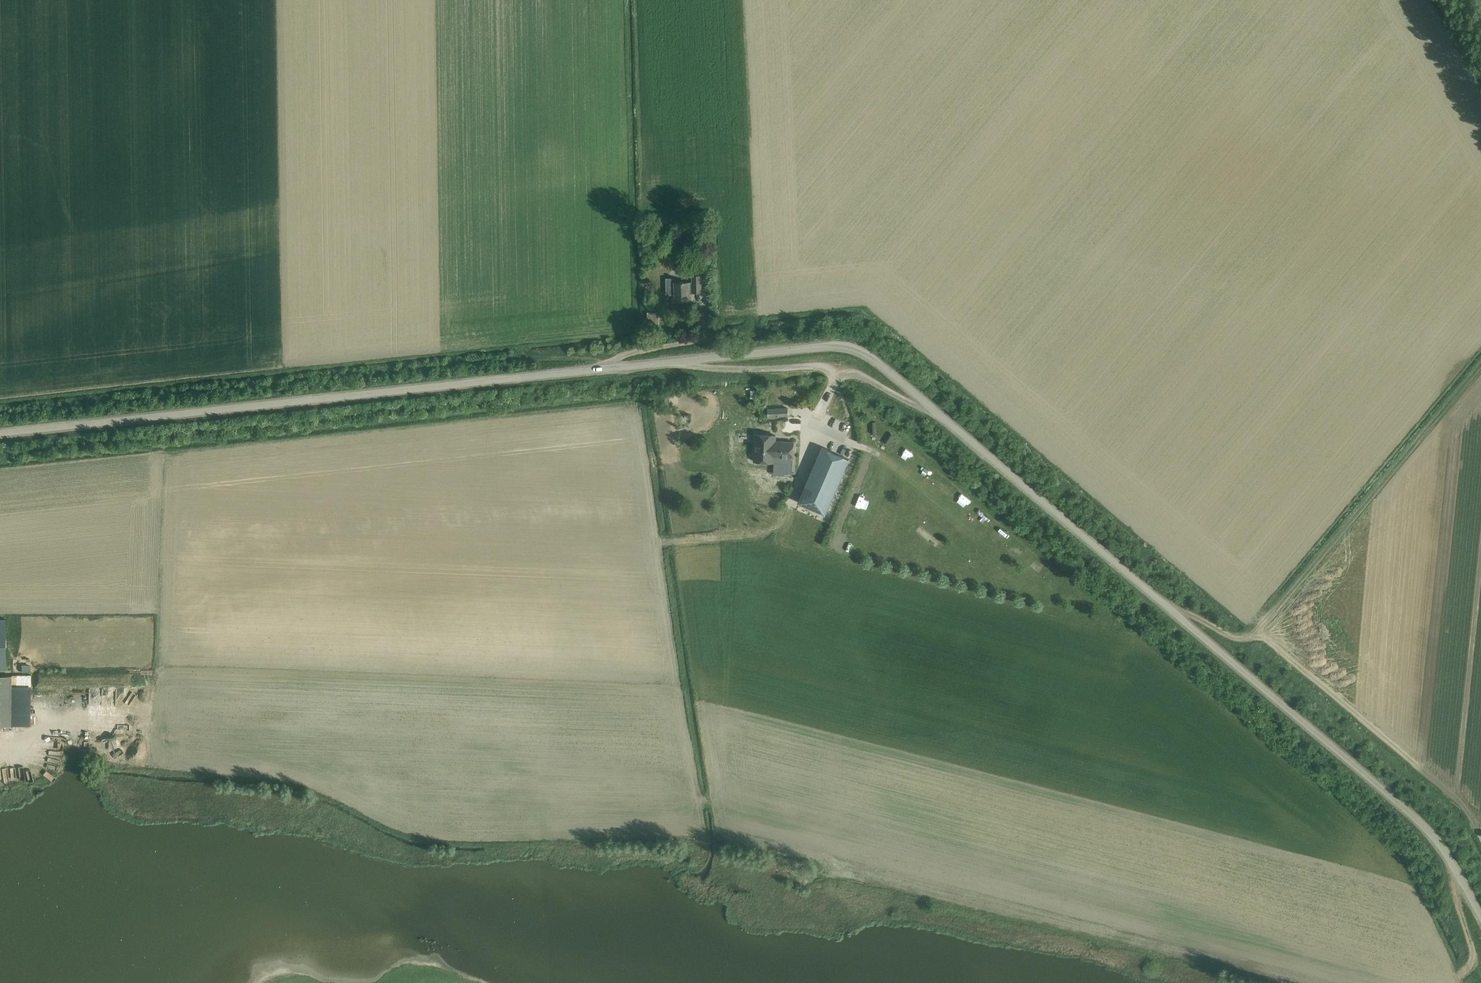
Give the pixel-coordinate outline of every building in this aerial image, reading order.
[(676,281),(676,300),(691,300),(691,292),(703,292),(703,274),(694,275),(694,281),(676,281)] [(884,442),(888,445),(894,435),(890,433),(884,442)] [(794,443),(782,442),(782,444),(776,444),(776,436),(756,435),(754,462),(774,463),(775,456),(781,456),(781,458),(793,459),(794,443)] [(826,514),(849,459),(822,447),(798,502),(826,514)] [(929,462),(921,470),(928,478),(936,470),(929,462)] [(870,494),(873,484),(863,481),(861,491),(870,494)] [(981,508),(978,513),(988,520),(992,516),(981,508)] [(1009,536),(1010,529),(1002,528),(1001,535),(1009,536)] [(1022,542),(1015,551),(1024,558),(1031,549),(1022,542)] [(1042,557),(1035,565),(1039,569),(1047,560),(1042,557)] [(1078,600),(1074,610),(1085,615),(1089,604),(1078,600)] [(10,726),(11,676),(0,675),(0,726),(10,726)]
